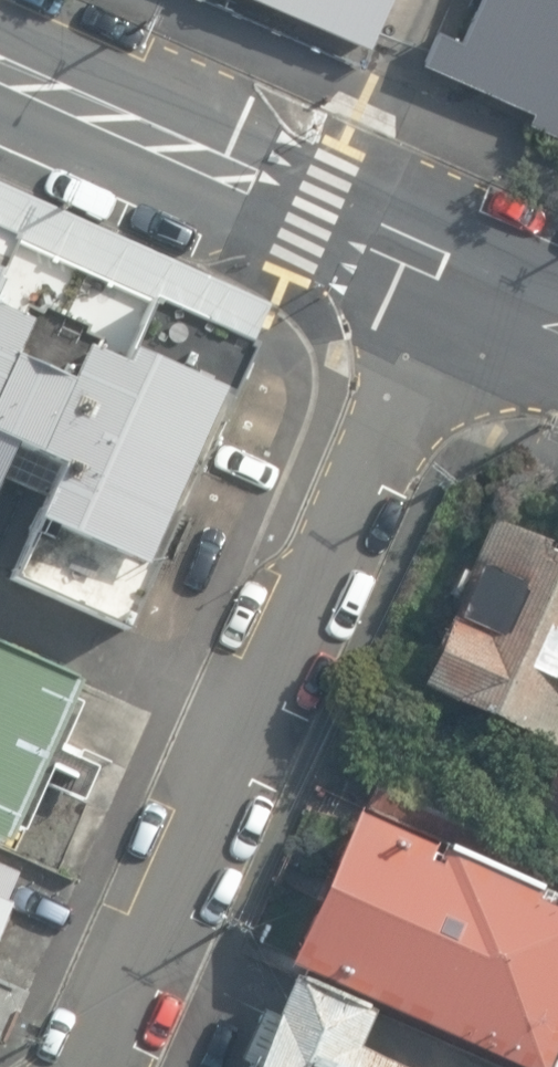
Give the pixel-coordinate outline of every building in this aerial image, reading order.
[(375,41),(381,29),(393,0),(279,0),(375,41)] [(438,53),(424,86),(557,144),(557,0),(461,0),(438,53)] [(0,233),(0,486),(44,505),(13,575),(134,628),(258,347),(0,233)] [(499,522),(428,676),(557,735),(557,549),(499,522)] [(0,642),(0,840),(2,841),(75,676),(0,642)] [(374,808),(302,952),(537,1066),(538,1066),(557,1026),(557,898),(374,808)] [(11,900),(5,898),(17,871),(0,864),(0,924),(11,900)] [(292,975),(286,987),(249,1066),(384,1066),(350,1051),(363,1022),(368,1011),(292,975)]
